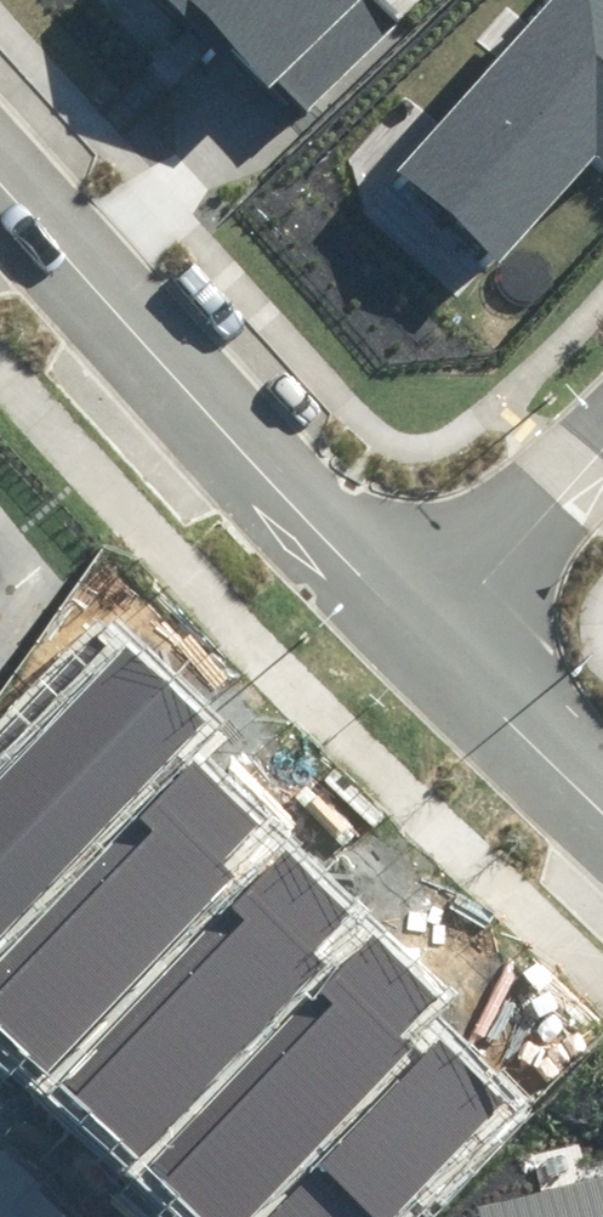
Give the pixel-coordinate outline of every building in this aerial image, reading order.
[(305,119),(396,34),(367,5),(373,0),(179,0),(305,119)] [(400,168),(497,263),(600,156),(602,157),(602,0),(554,0),(400,168)] [(15,510),(0,491),(0,523),(15,510)] [(0,782),(0,938),(205,728),(127,655),(0,782)] [(0,969),(0,1025),(45,1069),(268,839),(191,770),(0,969)] [(199,939),(59,1087),(137,1160),(326,965),(311,952),(349,916),(291,855),(235,904),(199,939)] [(144,1168),(198,1216),(246,1216),(410,1048),(397,1037),(435,1002),(374,942),(144,1168)] [(276,1216),(393,1216),(500,1103),(439,1046),(276,1216)] [(479,1207),(482,1216),(602,1216),(602,1177),(479,1207)]
